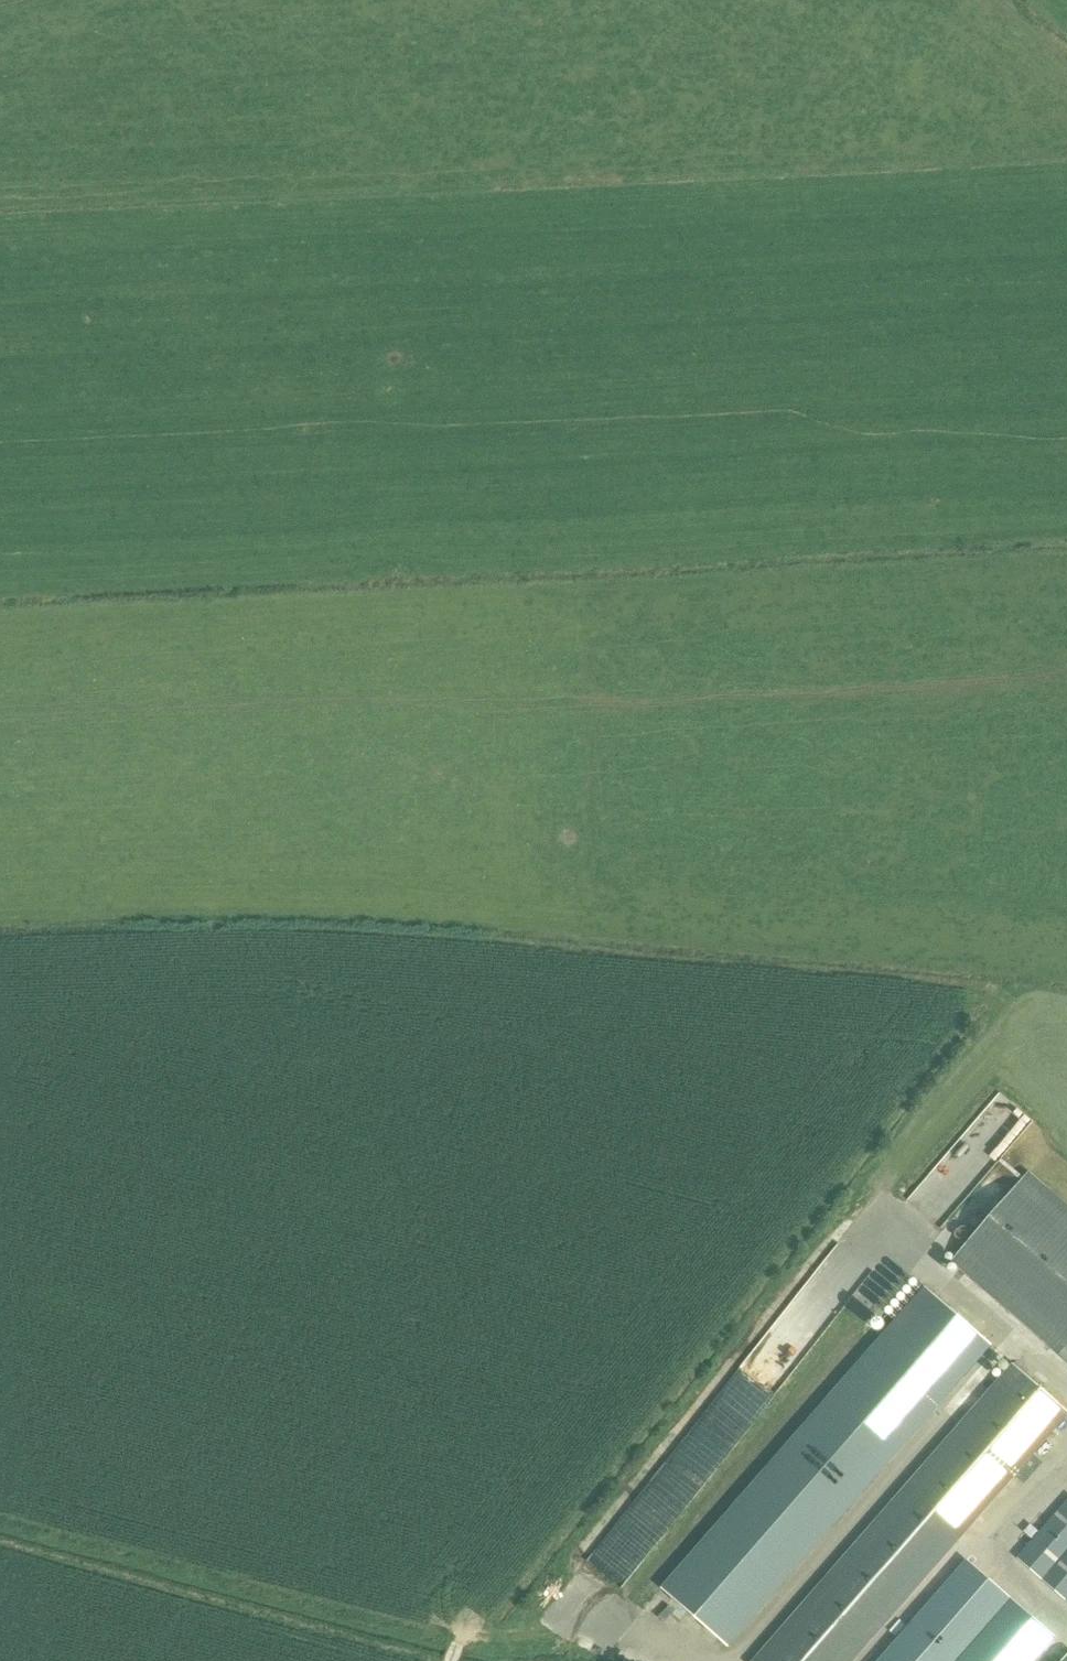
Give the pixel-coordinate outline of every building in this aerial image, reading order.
[(1027,1169),(952,1260),(1066,1360),(1066,1204),(1027,1169)] [(993,1346),(926,1289),(665,1593),(732,1650),(993,1346)] [(1066,1419),(1066,1410),(1015,1365),(761,1660),(859,1660),(1066,1419)] [(1016,1563),(1066,1606),(1066,1503),(1016,1563)] [(1010,1602),(967,1564),(882,1660),(957,1660),(1010,1602)] [(1054,1641),(1010,1602),(957,1660),(1036,1660),(1054,1641)]
